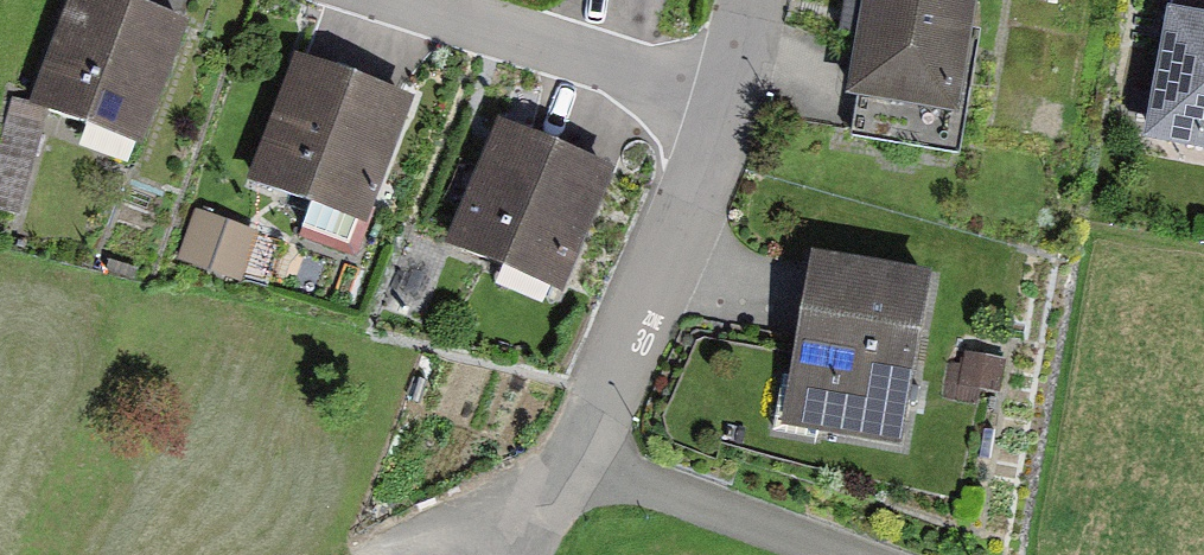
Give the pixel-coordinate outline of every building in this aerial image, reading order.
[(112,0),(70,0),(29,111),(144,154),(191,30),(112,0)] [(846,105),(957,123),(978,0),(863,0),(846,105)] [(1167,15),(1162,43),(1147,121),(1142,148),(1170,153),(1188,157),(1203,160),(1203,22),(1167,15)] [(415,106),(296,60),(247,187),(367,233),(415,106)] [(617,177),(498,126),(444,251),(563,302),(617,177)] [(240,287),(259,236),(195,212),(176,263),(240,287)] [(932,281),(812,260),(782,429),(903,450),(932,281)] [(1006,352),(965,348),(962,383),(1002,387),(1006,352)]
